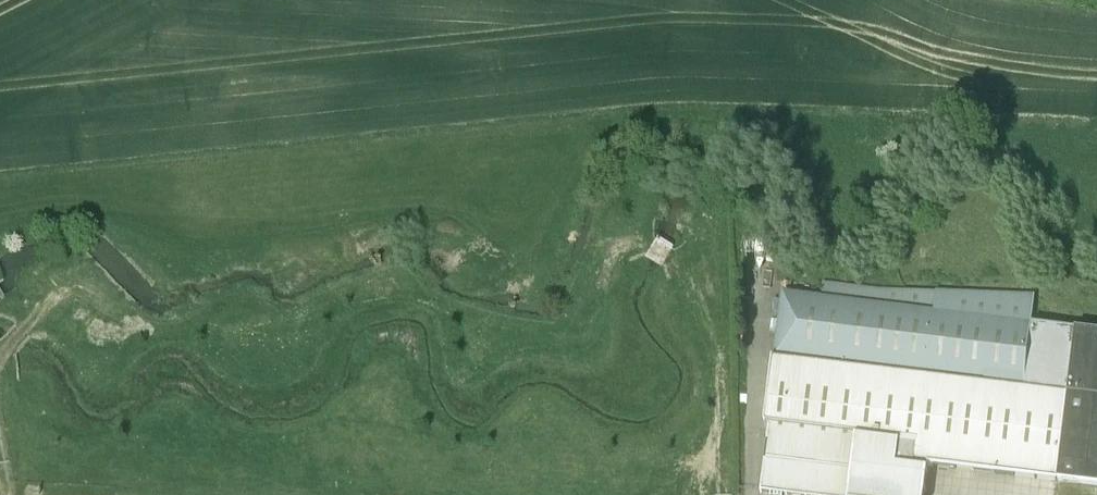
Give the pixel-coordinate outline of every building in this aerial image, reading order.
[(1076,330),(1032,326),(1037,296),(936,291),(867,288),(823,283),(821,298),(784,294),(777,361),(772,360),(765,423),(772,424),(764,472),(762,494),(773,494),(925,494),(929,464),(1096,485),(1096,333),(1076,330)]
